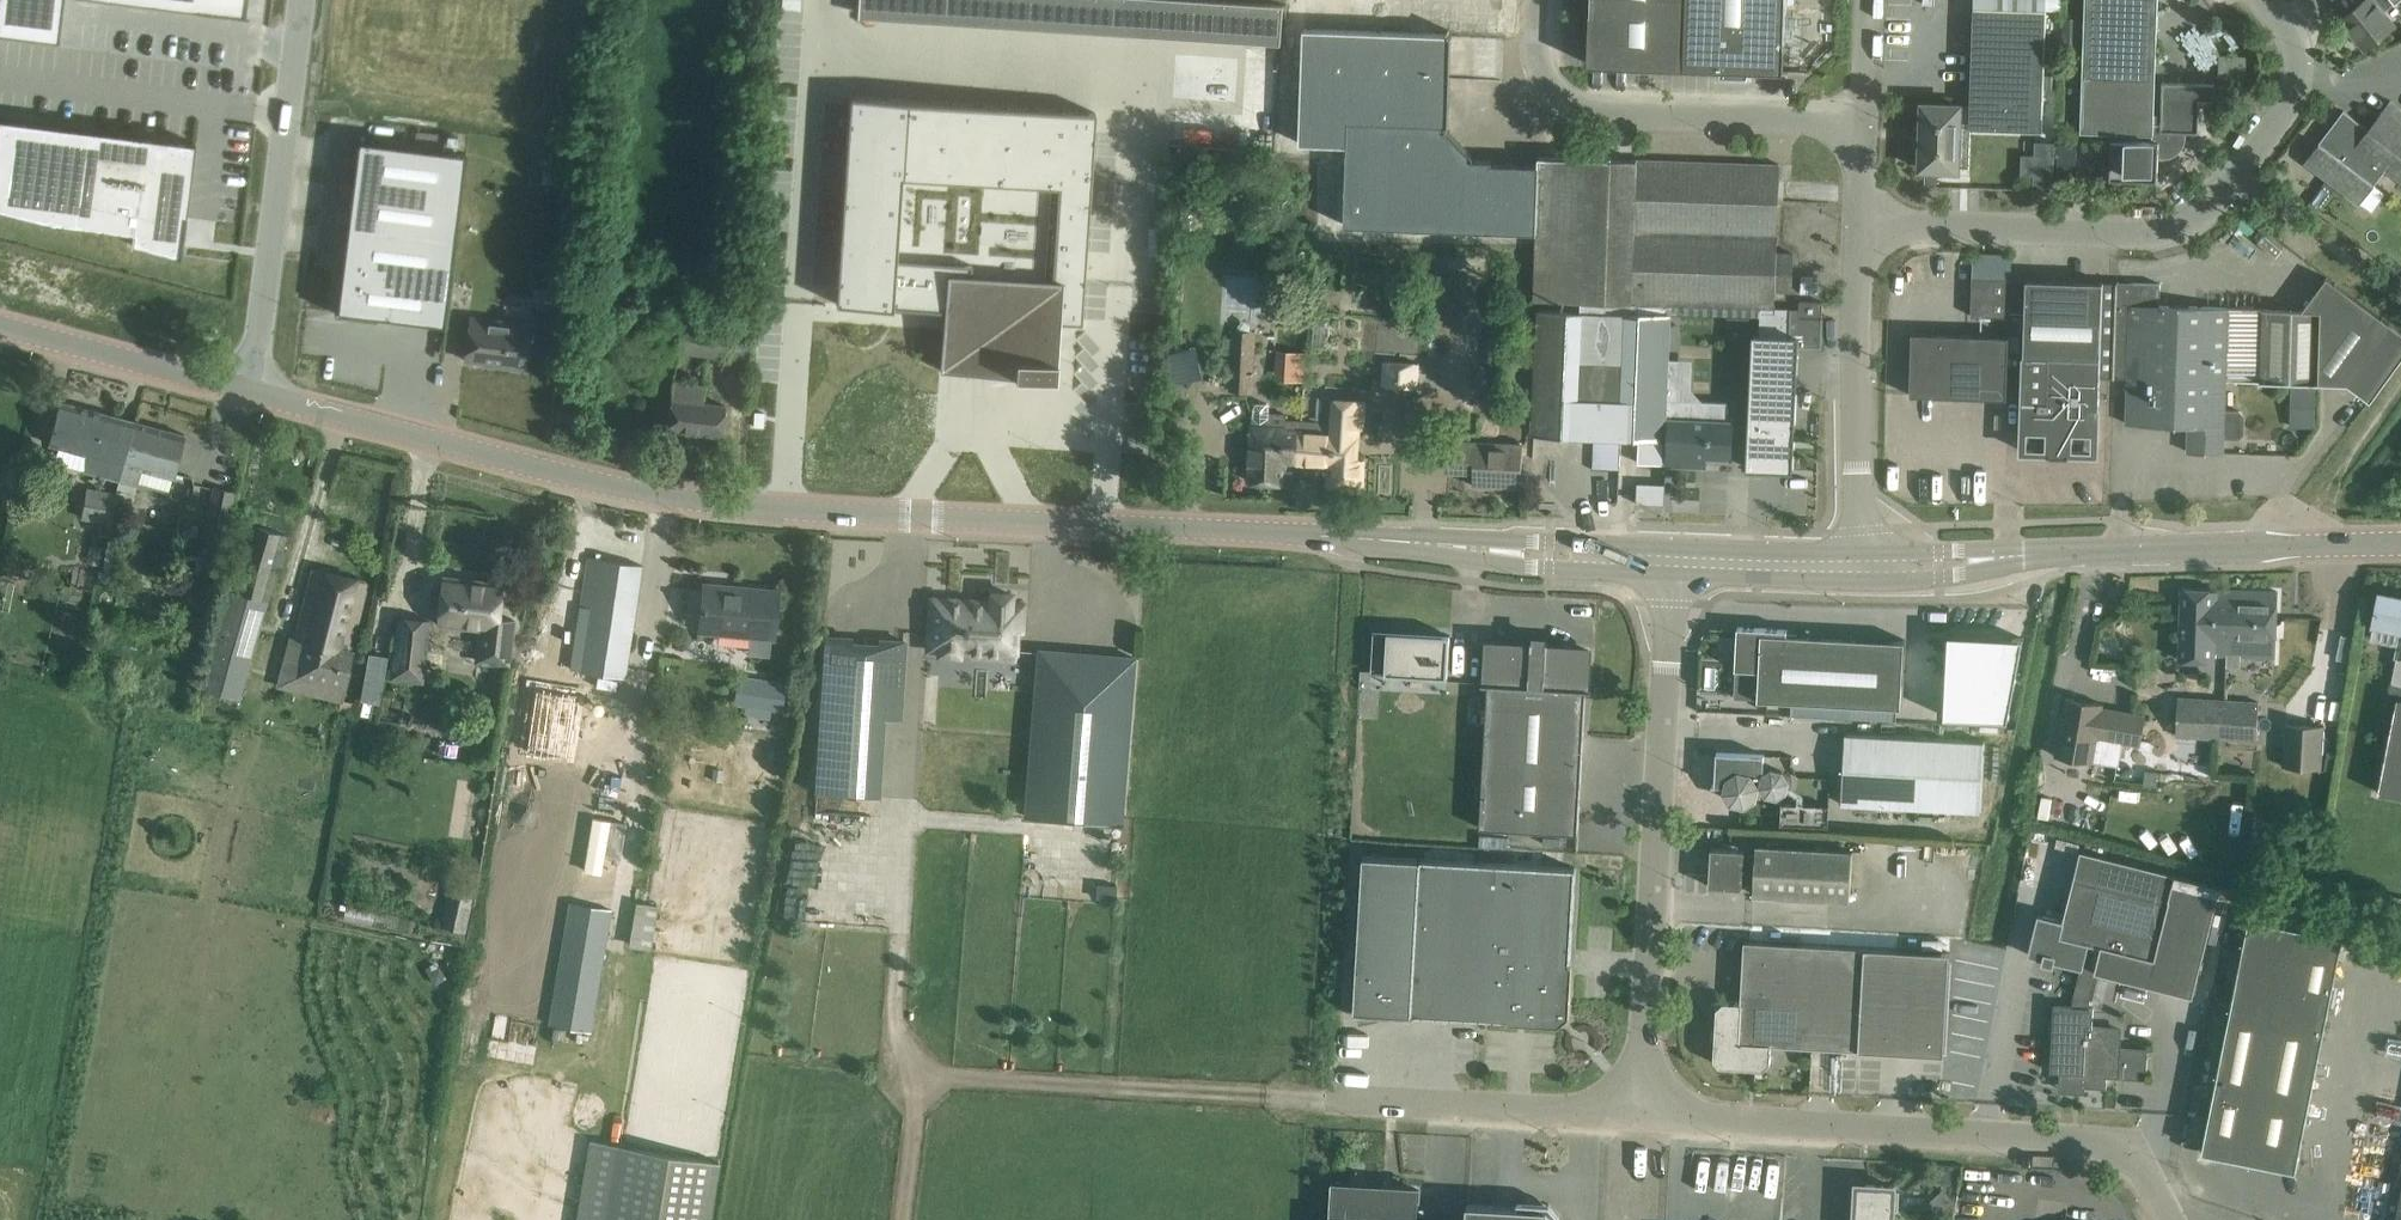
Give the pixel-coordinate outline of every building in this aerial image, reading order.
[(59,39),(64,0),(0,0),(0,32),(59,39)] [(245,14),(247,0),(131,0),(245,14)] [(782,8),(801,9),(802,0),(782,0),(782,8)] [(1589,63),(1786,70),(1788,0),(1593,0),(1592,11),(1591,11),(1589,63)] [(2112,132),(2154,133),(2154,141),(2112,139),(2110,177),(2158,179),(2159,157),(2163,154),(2170,153),(2177,149),(2181,142),(2183,135),(2187,132),(2199,132),(2200,100),(2215,100),(2215,83),(2163,81),(2161,123),(2154,123),(2158,0),(2086,0),(2081,131),(2112,132)] [(2341,18),(2365,48),(2395,24),(2378,3),(2382,0),(2363,0),(2341,18)] [(1971,106),(1970,121),(1974,121),(1973,127),(2043,130),(2045,57),(2046,24),(2047,9),(2026,8),(1974,6),(1971,99),(1971,106)] [(2080,47),(2081,18),(2064,18),(2064,47),(2080,47)] [(1306,29),(1301,143),(1348,145),(1349,120),(1422,123),(1446,124),(1446,125),(1450,125),(1453,33),(1449,33),(1449,34),(1306,29)] [(2045,81),(2045,88),(2057,88),(2057,76),(2045,75),(2045,81)] [(850,95),(836,303),(892,307),(893,304),(944,307),(940,369),(945,369),(945,367),(964,368),(964,371),(969,371),(969,369),(988,370),(988,372),(992,372),(992,370),(1012,371),(1011,374),(1055,377),(1059,319),(1081,321),(1095,111),(850,95)] [(2305,161),(2360,203),(2386,168),(2400,179),(2400,108),(2390,100),(2369,128),(2344,109),(2305,161)] [(1923,103),(1920,168),(1926,168),(1937,168),(1959,169),(1959,166),(1960,127),(1970,127),(1970,121),(1971,106),(1961,106),(1961,104),(1923,103)] [(61,225),(61,222),(133,232),(131,244),(157,251),(158,250),(175,255),(179,229),(185,230),(187,214),(186,214),(195,141),(0,113),(0,210),(61,225)] [(1348,145),(1345,225),(1537,231),(1537,238),(1520,237),(1519,295),(1535,296),(1535,299),(1581,301),(1581,310),(1539,309),(1534,434),(1595,436),(1599,436),(1621,437),(1639,438),(1665,439),(1667,399),(1671,313),(1754,316),(1762,317),(1775,317),(1775,307),(1775,305),(1776,290),(1792,291),(1794,253),(1777,252),(1779,181),(1780,164),(1632,159),(1603,158),(1603,146),(1574,145),(1575,132),(1540,130),(1540,133),(1539,156),(1539,164),(1493,163),(1493,160),(1474,159),(1468,159),(1446,135),(1446,128),(1446,125),(1446,124),(1422,123),(1349,120),(1348,145)] [(465,152),(357,138),(346,224),(455,237),(465,152)] [(2035,154),(2024,154),(2023,171),(2053,172),(2054,139),(2036,139),(2035,154)] [(455,237),(346,224),(341,267),(449,281),(455,237)] [(375,318),(375,316),(444,324),(449,281),(341,267),(340,271),(338,271),(333,313),(375,318)] [(1227,320),(1256,322),(1258,272),(1229,271),(1227,320)] [(2262,380),(2288,381),(2290,382),(2292,382),(2316,382),(2318,383),(2348,384),(2371,400),(2400,359),(2400,330),(2398,328),(2392,323),(2327,276),(2302,309),(2264,308),(2262,380)] [(1973,277),(1972,315),(2010,316),(2011,278),(1973,277)] [(2027,279),(2021,449),(2098,451),(2100,377),(2114,377),(2118,282),(2027,279)] [(2118,282),(2114,377),(2129,378),(2128,423),(2190,425),(2189,451),(2222,453),(2223,436),(2238,437),(2244,432),(2244,414),(2239,409),(2224,409),(2225,379),(2248,380),(2262,380),(2264,308),(2250,307),(2232,307),(2203,306),(2160,305),(2161,283),(2118,282)] [(1800,300),(1799,315),(1823,316),(1823,301),(1800,300)] [(683,304),(678,350),(715,354),(726,356),(729,327),(729,325),(718,324),(720,308),(683,304)] [(1754,333),(1748,467),(1793,468),(1799,343),(1821,344),(1822,339),(1823,337),(1822,337),(1822,329),(1823,329),(1823,327),(1822,327),(1822,320),(1823,316),(1799,315),(1799,318),(1775,317),(1762,317),(1754,316),(1754,333)] [(448,336),(460,338),(463,319),(451,317),(448,336)] [(467,335),(464,358),(483,361),(483,363),(489,364),(490,359),(502,360),(501,366),(525,369),(527,357),(556,361),(560,327),(531,323),(488,318),(487,323),(469,321),(467,335)] [(2009,336),(1912,332),(1910,394),(2007,397),(2009,336)] [(1231,391),(1253,391),(1252,348),(1231,349),(1231,391)] [(1419,359),(1382,358),(1382,386),(1418,387),(1419,359)] [(667,429),(721,435),(725,405),(704,402),(706,386),(673,382),(667,429)] [(1301,425),(1298,475),(1329,476),(1329,485),(1363,486),(1364,460),(1357,460),(1357,455),(1359,428),(1365,428),(1366,400),(1333,398),(1332,427),(1301,425)] [(1667,399),(1665,439),(1669,439),(1668,464),(1705,465),(1706,455),(1732,456),(1733,422),(1730,421),(1728,402),(1667,399)] [(60,400),(49,443),(88,453),(83,470),(119,480),(136,484),(141,468),(174,477),(185,434),(135,420),(60,400)] [(1254,415),(1251,457),(1250,481),(1285,483),(1286,474),(1298,475),(1301,425),(1289,424),(1290,417),(1254,415)] [(1639,438),(1638,462),(1664,463),(1665,439),(1639,438)] [(1475,442),(1473,485),(1521,487),(1523,444),(1475,442)] [(200,554),(195,579),(218,583),(236,489),(213,485),(200,554)] [(85,490),(81,517),(98,519),(119,523),(121,523),(125,500),(125,496),(115,495),(85,490)] [(228,588),(200,687),(211,690),(239,699),(287,534),(251,524),(240,521),(233,544),(221,586),(228,588)] [(562,681),(561,684),(585,687),(622,693),(625,676),(642,564),(588,556),(581,606),(573,605),(564,667),(562,681)] [(6,563),(4,573),(18,576),(20,566),(6,563)] [(351,650),(361,605),(367,582),(312,568),(295,637),(290,636),(282,668),(345,683),(353,650),(351,650)] [(508,663),(513,618),(498,616),(502,583),(442,576),(437,622),(495,629),(493,646),(486,646),(484,660),(508,663)] [(773,636),(776,615),(778,591),(734,586),(733,592),(703,589),(700,629),(773,636)] [(2215,654),(2226,654),(2227,630),(2234,630),(2235,612),(2234,612),(2235,589),(2182,587),(2181,611),(2180,659),(2215,660),(2215,654)] [(2275,656),(2277,615),(2278,591),(2235,589),(2234,612),(2235,612),(2234,630),(2227,630),(2226,654),(2275,656)] [(931,598),(931,602),(928,649),(940,650),(939,652),(959,653),(959,651),(969,652),(969,655),(998,657),(999,649),(1015,650),(1016,630),(1021,631),(1023,603),(1010,603),(1011,593),(992,591),(991,602),(963,600),(946,599),(931,598)] [(2374,625),(2399,630),(2394,657),(2400,658),(2400,598),(2380,593),(2374,625)] [(424,680),(430,618),(397,614),(391,677),(424,680)] [(1736,656),(1734,697),(1758,699),(1901,706),(1905,640),(1788,633),(1788,628),(1738,626),(1736,656)] [(1451,634),(1373,630),(1371,671),(1448,676),(1451,634)] [(1949,633),(1944,715),(2008,719),(2024,637),(1949,633)] [(822,714),(900,719),(905,640),(879,639),(878,653),(851,651),(852,637),(826,635),(822,714)] [(1532,640),(1532,643),(1532,646),(1491,643),(1489,681),(1481,827),(1578,833),(1589,649),(1548,646),(1548,641),(1547,641),(1547,643),(1533,643),(1533,640),(1532,640)] [(1060,651),(1039,649),(1026,815),(1121,823),(1134,657),(1114,655),(1111,682),(1058,678),(1060,651)] [(774,680),(739,674),(734,703),(744,704),(742,713),(767,717),(771,697),(781,698),(784,684),(773,683),(774,680)] [(2392,681),(2384,718),(2393,720),(2379,792),(2400,796),(2400,683),(2392,681)] [(2056,756),(2094,762),(2098,736),(2141,743),(2146,713),(2102,706),(2103,703),(2066,696),(2056,756)] [(2217,737),(2218,699),(2178,697),(2176,735),(2217,737)] [(2218,699),(2217,737),(2257,739),(2259,701),(2218,699)] [(532,703),(523,762),(540,765),(540,764),(560,767),(564,738),(565,738),(570,709),(532,703)] [(2321,765),(2323,724),(2284,722),(2282,764),(2321,765)] [(1985,739),(1845,732),(1841,803),(1981,811),(1985,739)] [(1713,784),(1726,785),(1726,788),(1726,789),(1727,792),(1727,793),(1728,796),(1729,797),(1730,798),(1731,799),(1733,801),(1736,802),(1739,803),(1740,803),(1743,803),(1745,802),(1748,802),(1749,801),(1750,800),(1753,799),(1754,796),(1756,794),(1757,792),(1757,790),(1758,787),(1757,785),(1763,784),(1763,786),(1765,788),(1766,789),(1768,791),(1770,792),(1772,793),(1774,793),(1776,793),(1779,793),(1780,792),(1782,791),(1784,790),(1785,788),(1786,787),(1787,785),(1788,783),(1788,781),(1788,779),(1787,777),(1787,775),(1786,773),(1785,772),(1783,770),(1780,769),(1779,768),(1777,768),(1776,768),(1773,768),(1770,769),(1768,770),(1767,771),(1765,773),(1763,772),(1765,754),(1717,751),(1715,783),(1713,783),(1713,784)] [(1777,895),(1849,900),(1852,850),(1756,844),(1756,854),(1744,854),(1743,882),(1754,883),(1754,893),(1777,895)] [(1743,882),(1744,854),(1745,849),(1711,847),(1709,885),(1743,887),(1743,882)] [(1576,867),(1552,866),(1364,855),(1355,1012),(1359,1012),(1361,1019),(1388,1014),(1415,1015),(1415,1014),(1508,1019),(1508,1021),(1560,1024),(1570,1015),(1573,963),(1571,963),(1576,867)] [(2043,957),(2043,960),(2053,963),(2054,959),(2081,966),(2075,993),(2074,1006),(2089,1007),(2090,995),(2096,970),(2194,995),(2222,883),(2177,872),(2170,900),(2074,876),(2063,919),(2038,913),(2028,953),(2043,957)] [(465,931),(474,893),(448,886),(439,925),(465,931)] [(611,907),(570,900),(561,957),(601,964),(611,907)] [(651,949),(658,904),(636,901),(630,946),(651,949)] [(2296,1169),(2343,935),(2249,916),(2202,1150),(2296,1169)] [(1771,1044),(1860,1049),(1944,1054),(1950,952),(1745,940),(1741,1001),(1724,1000),(1717,1007),(1714,1058),(1720,1065),(1764,1067),(1770,1061),(1771,1044)] [(2074,1006),(2057,1005),(2054,1047),(2051,1047),(2050,1070),(2062,1071),(2061,1084),(2106,1087),(2107,1073),(2118,1074),(2118,1076),(2146,1078),(2148,1047),(2119,1045),(2120,1028),(2092,1026),(2094,1007),(2089,1007),(2074,1006)] [(720,1161),(589,1138),(575,1219),(710,1219),(720,1161)] [(1419,1189),(1332,1184),(1330,1219),(1418,1219),(1419,1189)] [(1909,1193),(1894,1193),(1895,1185),(1866,1184),(1866,1187),(1860,1192),(1856,1192),(1855,1219),(1907,1219),(1909,1193)] [(1468,1203),(1467,1219),(1554,1219),(1554,1215),(1548,1207),(1468,1203)]
